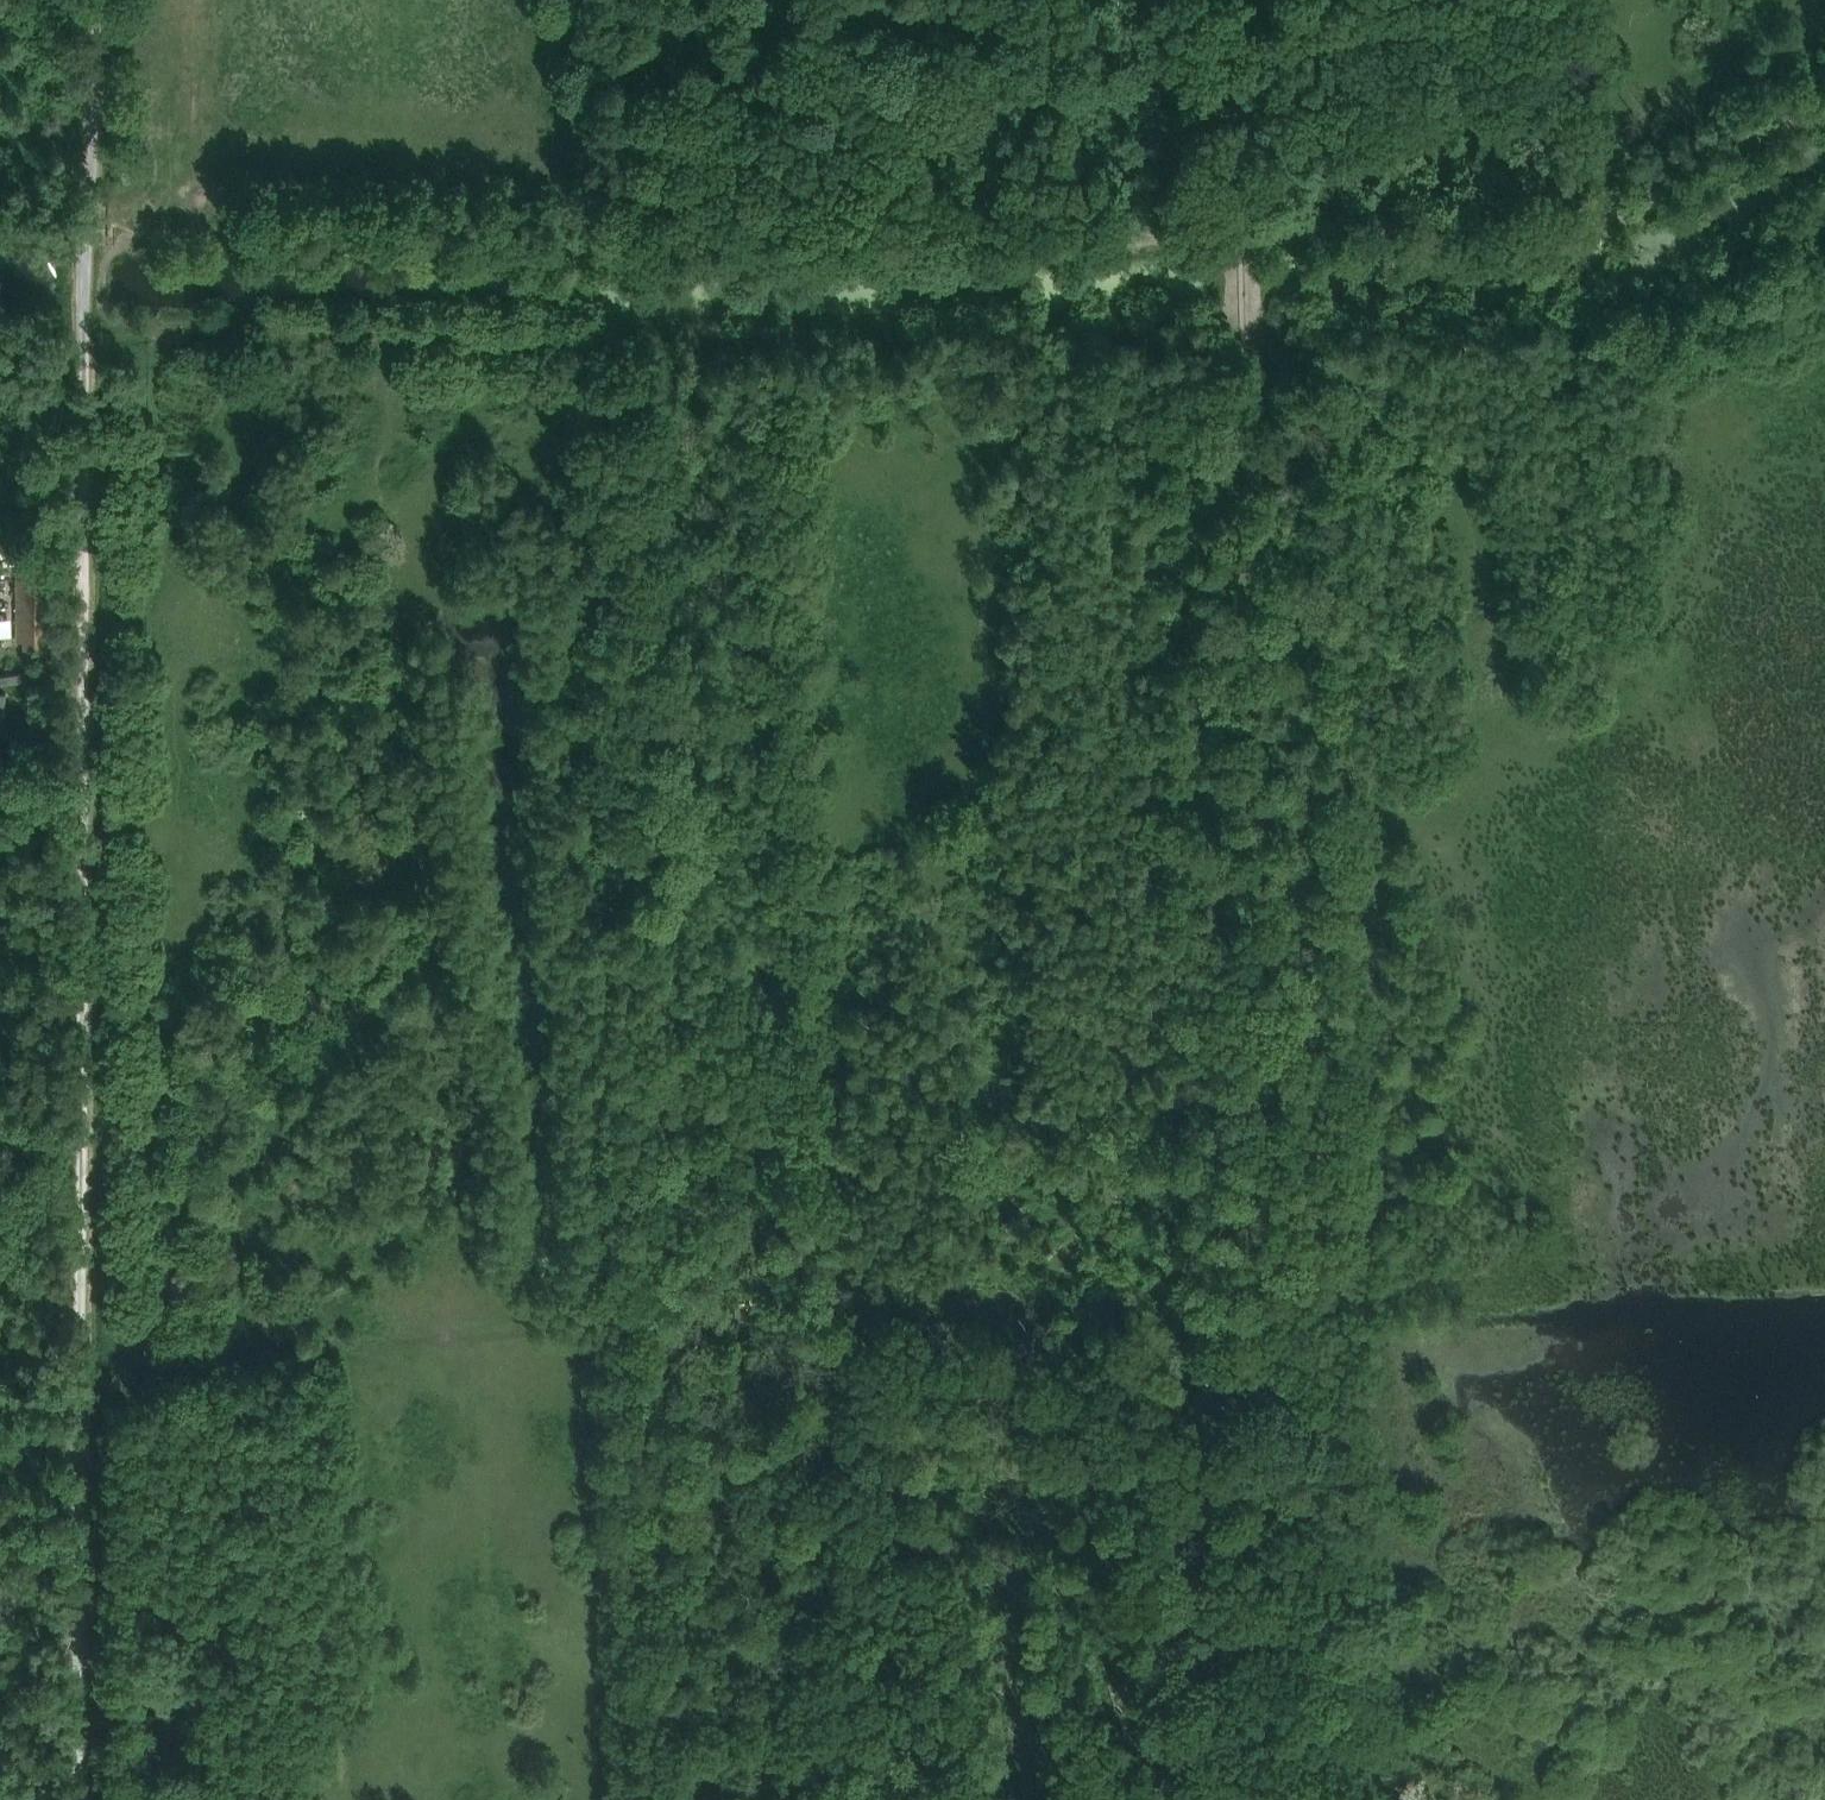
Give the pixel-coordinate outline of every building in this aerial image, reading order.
[(54,644),(54,577),(15,577),(15,637),(23,637),(23,644),(54,644)]
